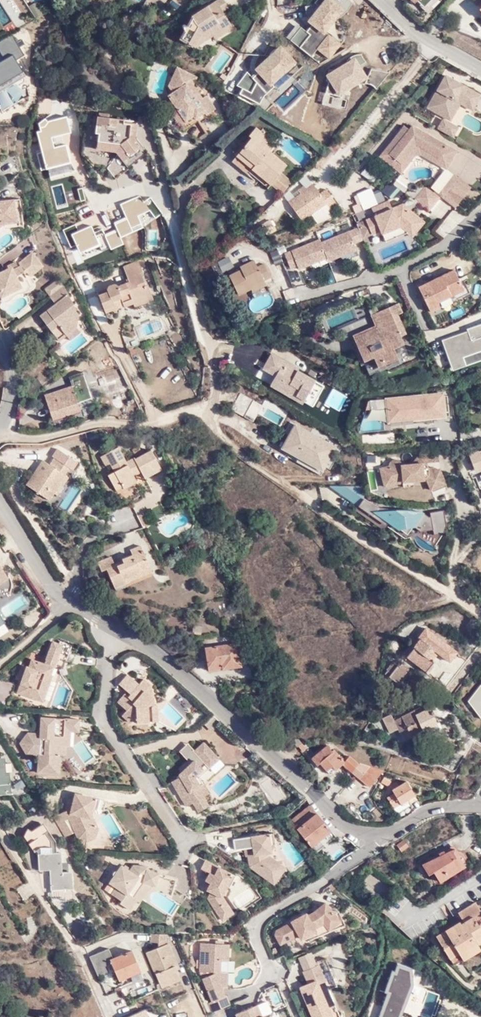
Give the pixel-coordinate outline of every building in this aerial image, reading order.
[(13,21),(30,12),(25,0),(2,0),(13,21)] [(214,35),(217,38),(233,28),(223,11),(229,7),(224,0),(217,0),(191,17),(180,39),(196,47),(196,46),(203,33),(210,29),(214,35)] [(353,2),(350,0),(325,0),(308,20),(312,24),(325,35),(353,2)] [(34,19),(42,17),(38,4),(30,6),(34,19)] [(325,35),(312,24),(306,32),(299,26),(288,39),(311,57),(317,51),(329,60),(342,45),(325,35)] [(196,46),(214,35),(210,29),(203,33),(196,46)] [(0,42),(0,93),(27,79),(17,60),(25,57),(13,35),(0,42)] [(295,62),(280,46),(255,70),(256,72),(252,77),(247,72),(236,87),(242,89),(240,94),(259,105),(264,96),(274,88),(271,85),(295,62)] [(154,56),(138,48),(133,60),(149,67),(154,56)] [(371,69),(367,77),(361,65),(366,62),(361,55),(355,55),(350,58),(351,60),(326,75),(330,81),(323,104),(344,110),(349,92),(345,91),(364,79),(365,84),(372,86),(377,90),(389,73),(371,69)] [(198,101),(201,98),(192,85),(195,77),(178,69),(170,86),(174,92),(187,84),(198,101)] [(480,94),(445,75),(426,107),(450,120),(459,102),(472,109),(480,94)] [(9,99),(12,104),(31,93),(23,81),(0,95),(0,98),(3,103),(9,99)] [(206,95),(201,98),(198,101),(187,84),(174,92),(169,95),(179,109),(186,119),(186,120),(194,115),(198,121),(215,109),(206,95)] [(40,97),(39,107),(50,108),(51,99),(40,97)] [(186,119),(179,109),(172,113),(180,124),(186,119)] [(190,126),(198,121),(194,115),(186,120),(190,126)] [(129,167),(147,153),(137,140),(133,140),(135,124),(125,122),(125,119),(95,116),(92,143),(97,144),(97,150),(116,152),(129,167)] [(449,121),(450,120),(443,116),(437,127),(453,136),(458,126),(449,121)] [(184,130),(190,126),(186,120),(186,119),(180,124),(184,130)] [(409,129),(404,125),(381,155),(402,171),(414,155),(422,153),(447,167),(456,150),(412,125),(409,129)] [(287,165),(270,151),(264,146),(267,143),(271,139),(266,135),(260,131),(256,127),(249,135),(251,138),(232,161),(247,174),(249,172),(268,188),(270,186),(282,195),(293,182),(281,172),(287,165)] [(264,146),(270,151),(273,148),(267,143),(264,146)] [(313,165),(316,167),(318,169),(329,156),(324,152),(313,165)] [(116,176),(123,171),(116,162),(109,166),(116,176)] [(441,188),(453,173),(447,167),(429,187),(441,188)] [(458,177),(453,173),(441,188),(429,187),(440,195),(443,198),(458,177)] [(391,200),(400,191),(391,182),(382,191),(391,200)] [(425,184),(414,199),(416,201),(428,210),(440,195),(429,187),(425,184)] [(302,219),(316,209),(327,202),(329,205),(332,209),(338,205),(326,189),(320,193),(314,185),(306,190),(303,186),(292,194),(295,198),(289,202),(302,219)] [(409,233),(421,219),(410,209),(404,204),(403,203),(391,208),(388,199),(386,200),(381,191),(375,195),(372,189),(353,197),(357,205),(352,206),(355,213),(353,214),(356,223),(358,227),(362,237),(380,229),(382,234),(400,226),(407,232),(409,233)] [(416,201),(414,199),(410,196),(404,204),(410,209),(416,201)] [(3,223),(17,221),(14,199),(0,200),(0,220),(1,219),(3,223)] [(443,221),(453,208),(440,199),(431,212),(443,221)] [(327,202),(316,209),(318,212),(329,205),(327,202)] [(411,236),(424,221),(421,219),(409,233),(411,236)] [(276,229),(271,220),(261,225),(267,235),(276,229)] [(400,226),(382,234),(385,241),(407,232),(400,226)] [(358,227),(349,231),(354,243),(363,240),(362,237),(358,227)] [(321,242),(327,257),(328,261),(357,249),(354,243),(349,231),(321,242)] [(321,242),(319,239),(292,250),(297,264),(299,268),(327,257),(321,242)] [(290,267),(297,264),(292,250),(285,253),(290,267)] [(8,268),(0,273),(0,294),(1,296),(22,286),(23,289),(30,285),(25,273),(27,272),(30,276),(42,264),(33,252),(17,265),(18,266),(13,268),(12,266),(8,268)] [(222,274),(234,267),(229,257),(217,264),(222,274)] [(263,280),(264,281),(270,278),(264,264),(256,267),(253,260),(240,266),(241,269),(228,276),(237,295),(251,289),(250,286),(263,280)] [(124,267),(128,279),(134,277),(134,280),(129,282),(119,286),(116,284),(113,284),(111,285),(108,288),(108,292),(99,295),(104,309),(115,305),(114,301),(120,298),(122,302),(124,307),(133,303),(131,297),(140,294),(139,290),(147,286),(142,274),(144,273),(139,261),(124,267)] [(331,284),(337,281),(331,270),(326,273),(331,284)] [(464,289),(459,279),(456,280),(452,271),(419,288),(431,312),(441,307),(438,302),(452,295),(464,289)] [(51,297),(63,288),(57,280),(44,289),(51,297)] [(265,286),(264,281),(263,280),(250,286),(251,289),(252,291),(265,286)] [(149,285),(147,286),(139,290),(140,294),(131,297),(133,303),(135,307),(154,299),(149,285)] [(67,294),(63,288),(51,297),(51,298),(55,304),(67,294)] [(76,310),(67,294),(55,304),(39,316),(58,342),(66,335),(76,328),(79,314),(75,311),(76,310)] [(454,301),(452,295),(438,302),(441,307),(454,301)] [(398,304),(390,307),(400,335),(404,334),(397,313),(401,312),(398,304)] [(390,307),(371,314),(376,326),(353,335),(363,361),(375,357),(378,366),(398,359),(395,348),(403,345),(400,335),(390,307)] [(467,329),(468,331),(442,340),(453,370),(466,365),(463,357),(480,351),(480,324),(467,329)] [(76,328),(66,335),(70,340),(80,332),(76,328)] [(302,404),(317,379),(299,368),(299,367),(272,352),(263,368),(275,375),(269,385),(302,404)] [(337,376),(323,368),(320,372),(326,376),(324,379),(332,384),(337,376)] [(92,398),(84,372),(69,377),(72,387),(45,396),(53,420),(80,410),(78,403),(92,398)] [(288,409),(264,399),(263,402),(239,392),(231,411),(254,421),(257,414),(282,424),(288,409)] [(388,408),(389,415),(390,422),(410,420),(410,417),(420,415),(426,415),(426,419),(432,418),(431,414),(448,413),(446,396),(423,399),(423,402),(413,403),(413,397),(388,400),(388,408)] [(388,400),(369,401),(370,410),(388,408),(388,400)] [(335,447),(295,425),(282,448),(322,470),(335,447)] [(119,446),(105,454),(110,463),(115,471),(108,475),(115,487),(121,484),(123,487),(123,489),(137,481),(134,475),(132,472),(139,468),(141,471),(145,478),(162,468),(151,450),(135,459),(128,463),(127,460),(119,446)] [(79,463),(57,449),(52,456),(54,457),(50,464),(43,460),(27,485),(50,500),(54,493),(57,495),(70,477),(64,473),(68,467),(74,471),(79,463)] [(476,476),(480,474),(480,453),(471,455),(476,476)] [(110,463),(105,454),(101,456),(106,465),(110,463)] [(441,468),(437,470),(431,472),(430,469),(429,467),(428,465),(426,463),(422,462),(416,463),(403,464),(403,465),(389,466),(389,464),(379,468),(384,487),(398,483),(404,482),(412,482),(427,481),(431,491),(447,484),(441,468)] [(364,502),(364,486),(324,487),(324,499),(333,499),(340,502),(341,502),(413,537),(408,538),(432,549),(437,549),(447,529),(446,512),(432,512),(430,517),(421,513),(389,514),(364,502)] [(144,513),(138,515),(143,526),(147,523),(144,517),(145,516),(144,513)] [(115,565),(114,563),(112,556),(98,562),(102,571),(107,569),(115,587),(126,582),(124,579),(143,571),(139,561),(146,558),(141,545),(130,550),(132,554),(124,558),(125,560),(115,565)] [(124,579),(126,582),(152,571),(146,558),(139,561),(143,571),(124,579)] [(10,579),(0,564),(0,585),(10,579)] [(0,627),(0,638),(10,631),(5,624),(0,627)] [(457,652),(433,634),(431,635),(425,630),(417,641),(418,642),(420,643),(417,647),(415,645),(413,649),(414,649),(407,657),(427,671),(435,662),(432,660),(438,652),(450,661),(457,652)] [(238,644),(229,645),(229,648),(222,650),(222,646),(206,649),(209,671),(241,666),(238,644)] [(31,657),(29,665),(53,672),(56,665),(31,657)] [(398,683),(410,668),(402,662),(399,665),(393,660),(386,669),(391,672),(388,675),(398,683)] [(53,672),(29,665),(26,664),(25,666),(22,675),(16,693),(44,701),(53,672)] [(139,721),(160,720),(159,703),(155,703),(155,695),(149,689),(150,688),(148,686),(151,682),(145,676),(139,681),(129,672),(119,681),(132,692),(130,695),(126,692),(119,700),(127,708),(123,713),(133,722),(136,719),(139,721)] [(480,717),(480,684),(464,702),(480,717)] [(416,714),(415,710),(394,719),(391,713),(382,717),(389,732),(392,731),(394,736),(400,734),(402,739),(421,732),(437,724),(430,707),(422,711),(416,714)] [(63,745),(72,745),(72,731),(76,731),(81,731),(82,717),(40,715),(40,732),(28,731),(20,743),(27,755),(39,755),(38,772),(61,773),(63,745)] [(437,724),(421,732),(422,736),(439,728),(437,724)] [(172,782),(175,786),(199,783),(196,777),(204,770),(202,767),(206,763),(210,769),(221,759),(206,742),(196,750),(198,753),(189,760),(179,768),(182,772),(179,774),(180,777),(172,782)] [(307,748),(302,742),(298,745),(303,751),(307,748)] [(198,753),(196,750),(190,743),(181,750),(189,760),(198,753)] [(370,786),(383,771),(360,762),(359,763),(349,755),(345,760),(334,748),(332,750),(327,745),(312,757),(317,764),(320,762),(330,773),(343,763),(370,786)] [(11,794),(9,774),(2,774),(1,758),(0,758),(0,795),(11,794)] [(201,783),(204,782),(201,777),(210,769),(206,763),(202,767),(204,770),(196,777),(199,783),(201,783)] [(330,778),(338,791),(350,784),(341,771),(330,778)] [(271,775),(259,784),(275,805),(287,796),(271,775)] [(389,785),(391,781),(384,777),(382,782),(389,785)] [(414,794),(406,781),(399,786),(397,782),(391,785),(395,793),(387,798),(393,807),(414,794)] [(209,793),(204,782),(201,783),(199,783),(206,795),(209,793)] [(199,783),(175,786),(187,807),(193,803),(199,812),(209,806),(204,797),(206,795),(199,783)] [(71,814),(68,810),(56,817),(68,837),(78,832),(79,836),(91,841),(100,837),(102,830),(99,819),(95,818),(99,796),(77,791),(75,801),(71,814)] [(311,846),(331,829),(310,804),(292,819),(299,827),(297,829),(311,846)] [(57,886),(57,889),(69,889),(68,872),(62,872),(61,853),(56,853),(56,841),(44,822),(32,830),(28,829),(25,836),(34,850),(36,849),(38,854),(40,871),(50,870),(51,886),(57,886)] [(270,855),(268,844),(267,834),(266,831),(229,836),(231,848),(241,847),(242,855),(244,855),(245,864),(272,883),(283,865),(270,855)] [(292,840),(275,851),(282,862),(289,857),(294,864),(304,857),(292,840)] [(401,850),(408,845),(403,840),(397,844),(401,850)] [(441,855),(454,849),(455,848),(453,845),(440,852),(441,855)] [(458,855),(454,849),(441,855),(422,864),(429,874),(434,871),(440,881),(467,864),(461,854),(458,855)] [(206,880),(202,886),(208,890),(204,897),(218,919),(231,910),(219,894),(231,871),(202,855),(197,866),(204,870),(201,877),(206,880)] [(131,910),(138,899),(134,896),(144,882),(151,884),(156,886),(161,873),(150,869),(149,865),(135,864),(131,869),(122,864),(111,882),(117,886),(112,894),(122,901),(121,903),(131,910)] [(198,884),(202,886),(206,880),(201,877),(198,884)] [(134,896),(138,899),(140,900),(151,884),(144,882),(134,896)] [(161,906),(173,910),(176,900),(164,896),(161,906)] [(278,943),(290,936),(297,933),(299,936),(300,937),(317,927),(316,925),(321,921),(327,928),(328,927),(339,917),(340,916),(324,898),(308,911),(306,907),(288,918),(289,920),(271,930),(278,943)] [(475,902),(458,912),(463,919),(467,927),(450,937),(446,930),(436,936),(450,958),(459,953),(463,959),(472,953),(469,948),(477,943),(474,939),(480,934),(480,911),(475,902)] [(342,921),(339,917),(328,927),(330,930),(342,921)] [(467,927),(463,919),(446,930),(450,937),(467,927)] [(167,934),(151,934),(151,942),(158,942),(157,947),(146,953),(162,989),(182,980),(177,969),(181,967),(167,934)] [(199,971),(211,1001),(226,995),(223,988),(228,988),(229,971),(220,971),(221,959),(221,943),(199,942),(199,971)] [(229,942),(221,943),(221,959),(229,959),(229,942)] [(480,948),(477,943),(469,948),(472,953),(480,948)] [(108,948),(90,956),(98,976),(107,971),(105,966),(112,963),(121,983),(122,986),(123,985),(142,976),(131,950),(113,958),(108,948)] [(454,964),(463,959),(459,953),(450,958),(454,964)] [(229,959),(221,959),(220,971),(229,971),(229,959)] [(311,1016),(325,1016),(330,1015),(315,981),(325,977),(318,961),(304,967),(310,981),(297,986),(311,1016)] [(133,997),(149,991),(147,984),(131,990),(133,997)] [(268,990),(274,1007),(287,1003),(281,985),(268,990)] [(236,1000),(249,994),(246,986),(233,991),(236,1000)] [(108,991),(111,999),(124,996),(122,987),(108,991)] [(383,1002),(388,990),(382,988),(378,1000),(383,1002)] [(403,1007),(405,1008),(410,994),(401,991),(400,994),(388,990),(383,1002),(378,1000),(375,999),(372,1006),(381,1010),(378,1016),(397,1016),(401,1006),(403,1007)] [(204,1005),(207,1013),(216,1009),(229,1003),(226,995),(211,1001),(204,1005)] [(251,1007),(256,1016),(257,1016),(262,1015),(258,1004),(251,1007)] [(251,1007),(236,1013),(237,1016),(256,1016),(251,1007)] [(207,1013),(209,1016),(219,1016),(216,1009),(207,1013)]
